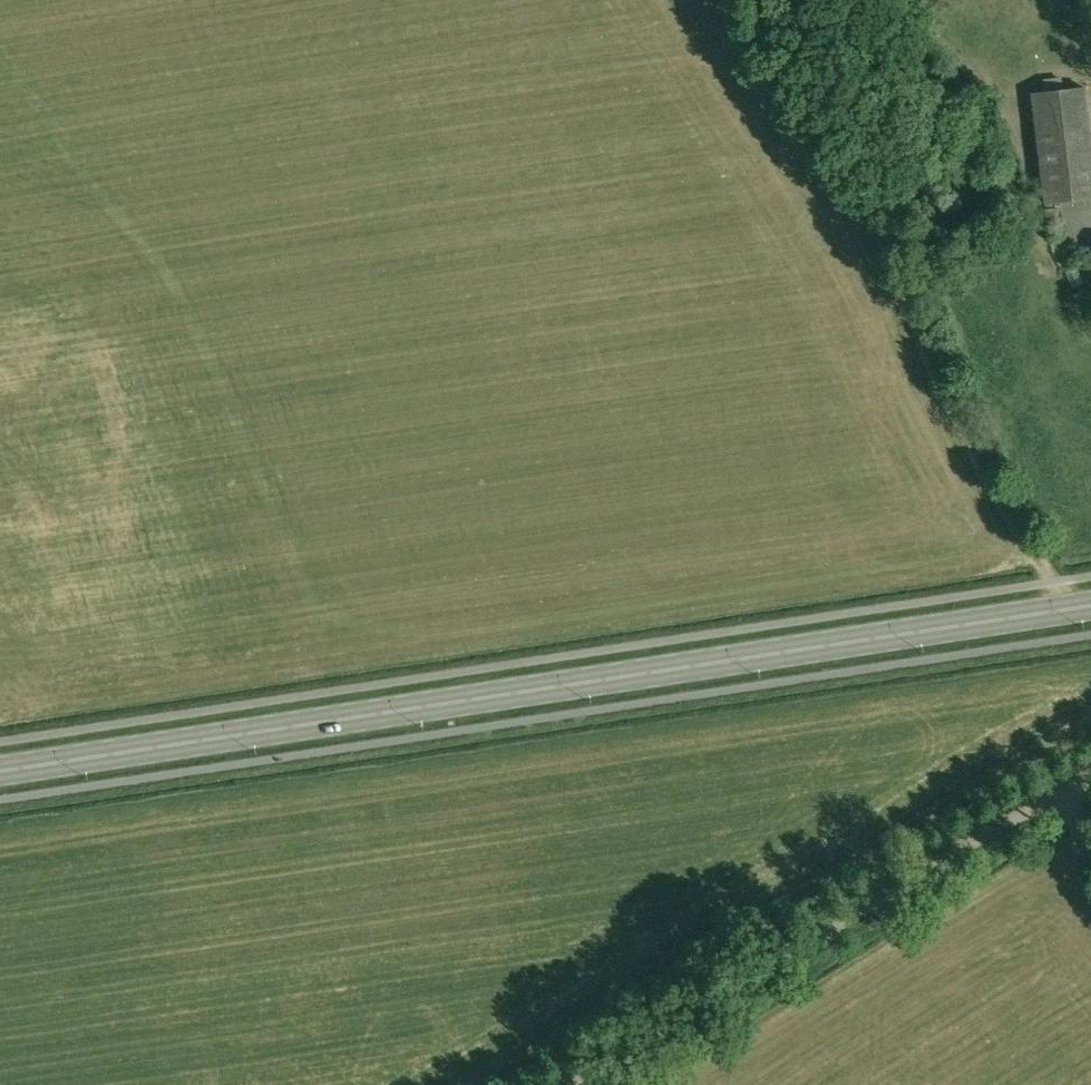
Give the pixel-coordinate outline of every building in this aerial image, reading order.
[(1045,203),(1090,197),(1090,142),(1085,87),(1032,94),(1045,203)] [(1046,209),(1048,226),(1060,225),(1058,208),(1046,209)] [(948,276),(940,278),(943,291),(952,289),(948,276)]
